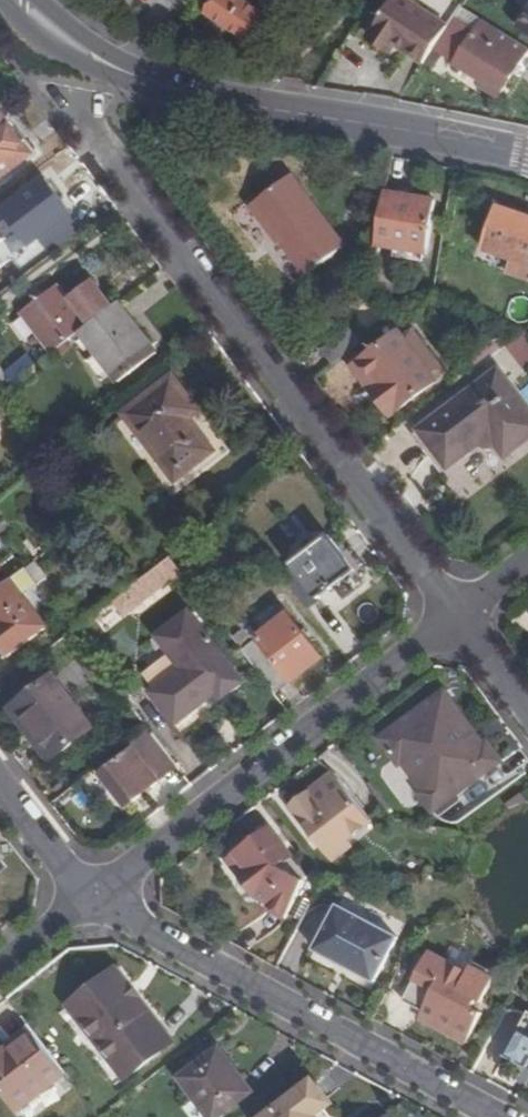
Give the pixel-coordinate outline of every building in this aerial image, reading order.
[(245,0),(218,0),(209,14),(246,39),(264,13),(245,0)] [(409,0),(392,0),(371,33),(394,49),(396,45),(425,63),(426,61),(433,50),(449,26),(409,0)] [(464,2),(473,8),(478,0),(465,0),(464,2)] [(518,11),(525,0),(502,0),(518,11)] [(527,33),(527,11),(518,26),(527,33)] [(485,22),(478,33),(474,31),(454,18),(449,26),(433,50),(443,57),(481,80),(486,84),(484,88),(498,97),(527,52),(527,48),(485,22)] [(443,57),(433,50),(426,61),(436,68),(443,57)] [(486,84),(481,80),(477,84),(484,88),(486,84)] [(23,163),(32,156),(15,132),(4,117),(0,120),(0,181),(23,163)] [(21,128),(15,132),(32,156),(23,163),(27,168),(42,157),(21,128)] [(286,179),(245,210),(270,243),(275,240),(304,278),(340,250),(286,179)] [(7,238),(15,232),(30,252),(32,250),(29,246),(69,217),(44,183),(0,217),(0,230),(7,238)] [(381,197),(372,248),(390,252),(420,257),(422,257),(430,206),(381,197)] [(477,250),(504,261),(499,274),(527,285),(527,223),(493,210),(477,250)] [(15,232),(7,238),(1,243),(16,263),(30,252),(15,232)] [(420,257),(390,252),(389,255),(419,260),(420,257)] [(16,316),(48,357),(78,333),(110,308),(90,281),(66,300),(56,286),(16,316)] [(110,308),(78,333),(117,384),(153,356),(115,304),(110,308)] [(408,331),(398,338),(432,384),(442,377),(408,331)] [(320,353),(331,369),(360,347),(349,332),(320,353)] [(527,357),(527,342),(523,335),(508,347),(520,363),(527,357)] [(397,336),(358,364),(380,395),(374,399),(389,419),(434,386),(432,384),(398,338),(397,336)] [(17,386),(39,366),(29,355),(7,374),(17,386)] [(352,369),(374,399),(380,395),(358,364),(352,369)] [(10,386),(0,373),(0,393),(10,386)] [(448,472),(480,446),(481,447),(482,448),(484,448),(485,449),(486,449),(488,450),(490,450),(491,449),(493,449),(494,449),(504,460),(527,442),(527,416),(495,373),(418,433),(448,472)] [(161,387),(115,422),(166,489),(202,461),(178,429),(188,422),(161,387)] [(166,489),(115,422),(107,428),(164,504),(219,464),(188,422),(178,429),(202,461),(166,489)] [(315,601),(332,588),(351,574),(335,552),(327,540),(290,568),(315,601)] [(347,544),(335,552),(351,574),(332,588),(340,598),(364,580),(363,566),(347,544)] [(0,549),(0,568),(9,561),(0,549)] [(180,575),(166,558),(123,591),(136,608),(180,575)] [(0,587),(0,647),(8,658),(50,626),(26,595),(39,586),(26,568),(0,587)] [(290,568),(279,577),(303,610),(315,601),(290,568)] [(241,684),(185,612),(151,638),(164,655),(168,652),(180,668),(176,671),(145,694),(172,728),(213,696),(211,693),(218,687),(225,696),(241,684)] [(286,617),(239,653),(271,695),(318,660),(286,617)] [(168,652),(164,655),(176,671),(180,668),(168,652)] [(51,679),(15,706),(33,729),(38,726),(58,753),(90,730),(51,679)] [(218,687),(211,693),(213,696),(218,702),(225,696),(218,687)] [(379,741),(383,746),(441,702),(480,747),(484,744),(442,693),(379,741)] [(441,702),(383,746),(400,768),(403,765),(409,761),(429,786),(423,791),(419,794),(435,814),(499,764),(484,744),(480,747),(441,702)] [(33,729),(15,706),(8,711),(47,762),(58,753),(38,726),(33,729)] [(170,765),(154,744),(136,757),(154,779),(170,765)] [(136,757),(133,753),(100,778),(124,809),(142,795),(139,790),(154,779),(136,757)] [(409,761),(403,765),(423,791),(429,786),(409,761)] [(332,775),(309,793),(314,801),(338,782),(332,775)] [(371,823),(338,782),(314,801),(309,793),(288,809),(331,865),(352,849),(347,842),(371,823)] [(305,880),(290,860),(285,865),(275,852),(280,849),(265,831),(231,856),(245,873),(237,879),(254,900),(267,907),(266,912),(284,922),(305,880)] [(290,860),(280,849),(275,852),(285,865),(290,860)] [(245,873),(231,856),(223,862),(237,879),(245,873)] [(335,908),(311,953),(372,985),(396,942),(335,908)] [(439,1025),(435,1032),(463,1048),(481,1016),(471,1011),(465,1008),(470,1001),(475,1004),(491,975),(471,963),(465,974),(461,980),(443,971),(446,965),(427,955),(400,1004),(420,1014),(439,1025)] [(465,974),(446,965),(443,971),(461,980),(465,974)] [(113,972),(66,1010),(121,1082),(170,1046),(113,972)] [(471,1011),(475,1004),(470,1001),(465,1008),(471,1011)] [(439,1025),(420,1014),(416,1022),(435,1032),(439,1025)] [(503,1059),(525,1070),(527,1065),(527,1016),(527,1015),(503,1059)] [(30,1037),(5,1057),(0,1051),(0,1096),(12,1112),(60,1075),(30,1037)] [(180,1083),(206,1116),(217,1116),(249,1092),(218,1052),(180,1083)] [(264,1116),(318,1116),(329,1109),(308,1082),(264,1116)]
